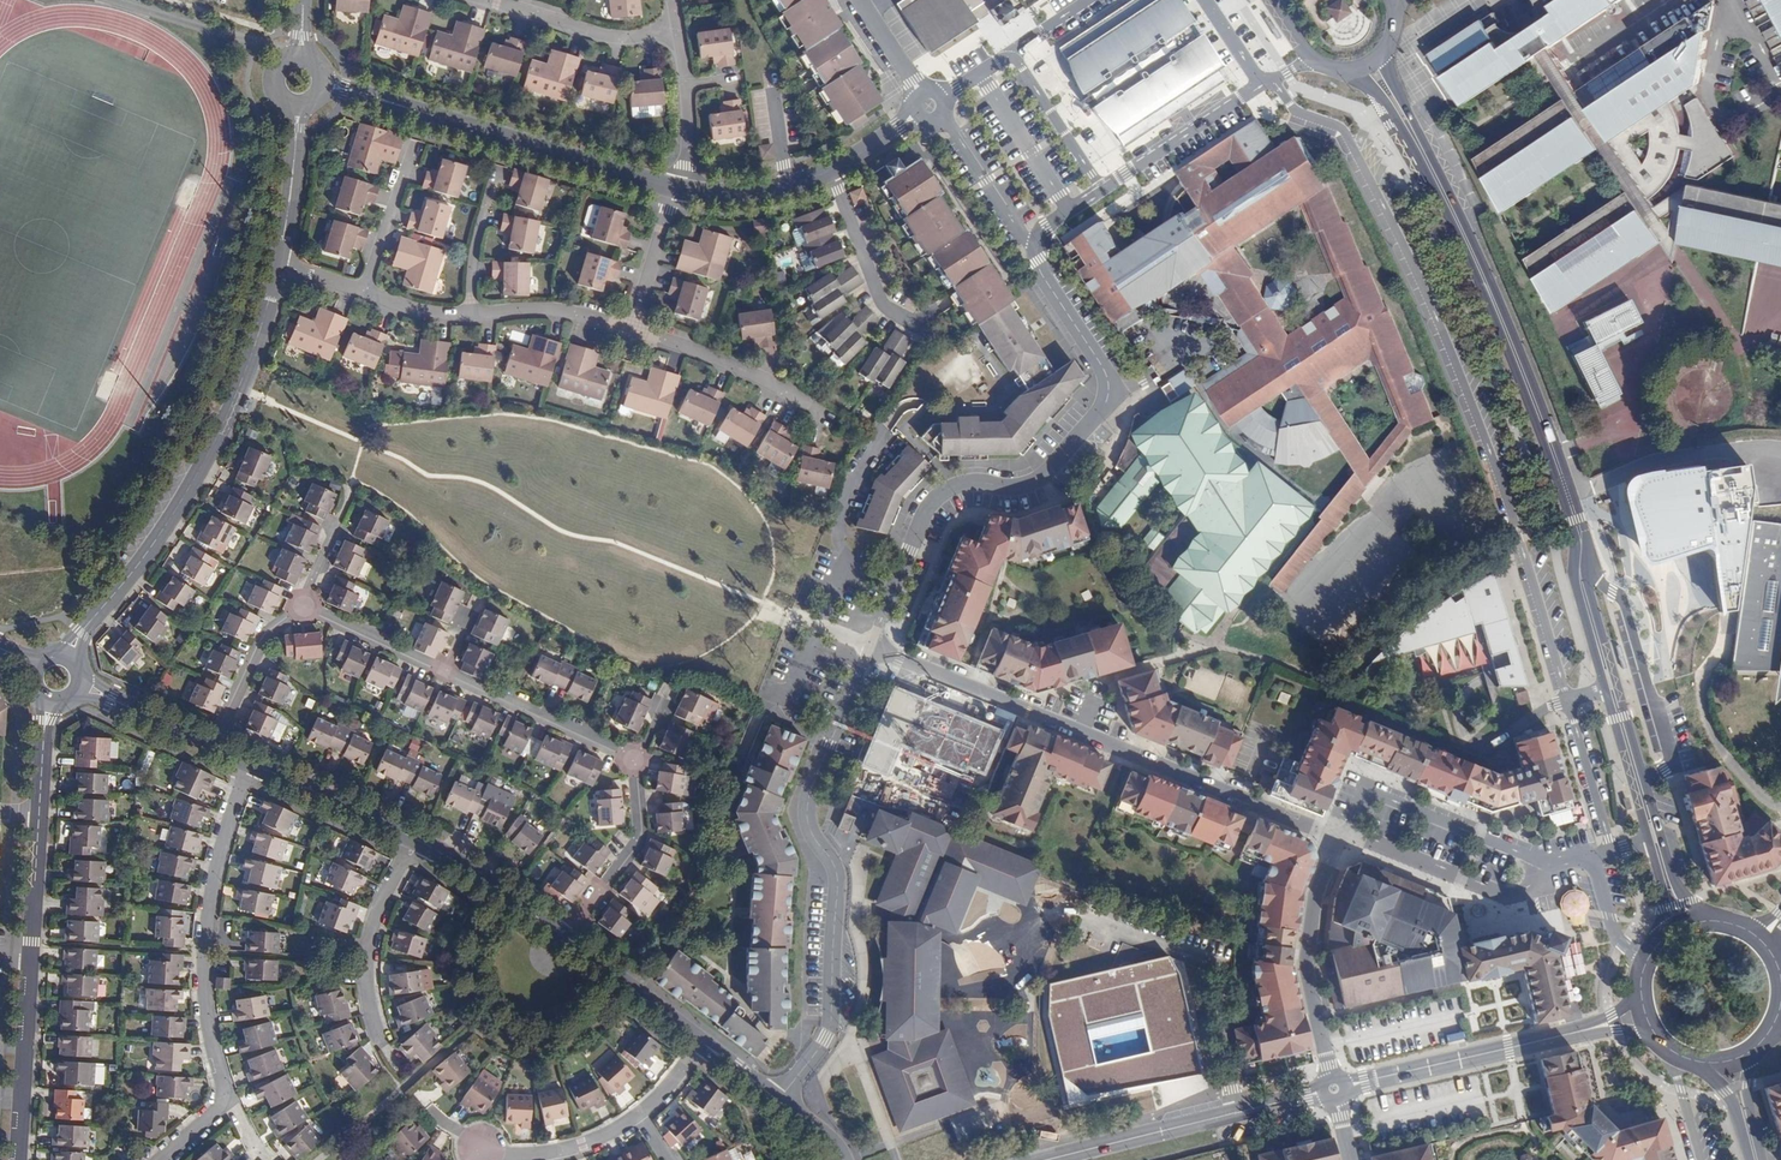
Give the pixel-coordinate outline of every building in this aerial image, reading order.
[(334,12),(367,14),(368,0),(334,0),(334,12)] [(610,19),(641,15),(639,0),(608,0),(610,19)] [(852,131),(866,121),(862,114),(865,112),(881,102),(878,98),(860,69),(862,67),(840,31),(843,29),(825,0),(780,0),(788,14),(785,15),(794,29),(791,30),(797,39),(800,37),(807,51),(803,54),(813,68),(811,70),(815,78),(817,76),(826,90),(823,93),(830,104),(827,105),(833,114),(835,113),(843,125),(847,124),(852,131)] [(928,55),(991,13),(1000,27),(1017,15),(1007,0),(902,0),(895,5),(928,55)] [(1060,50),(1061,52),(1122,11),(1125,15),(1148,0),(1136,0),(1060,50)] [(1094,102),(1123,145),(1203,92),(1201,87),(1218,75),(1169,0),(1148,0),(1125,15),(1122,11),(1061,52),(1089,95),(1088,96),(1087,96),(1086,98),(1085,99),(1085,100),(1086,102),(1087,103),(1088,104),(1090,104),(1092,104),(1093,103),(1094,102)] [(1203,92),(1223,79),(1173,4),(1177,2),(1176,0),(1169,0),(1218,75),(1201,87),(1203,92)] [(1328,9),(1334,18),(1337,23),(1353,12),(1350,8),(1345,0),(1342,0),(1328,9)] [(1679,148),(1686,150),(1682,173),(1699,179),(1736,156),(1725,139),(1721,131),(1699,97),(1688,104),(1694,119),(1684,134),(1680,134),(1678,123),(1674,113),(1670,102),(1699,82),(1705,59),(1701,52),(1707,48),(1708,39),(1703,32),(1711,27),(1715,5),(1581,94),(1578,90),(1550,47),(1554,45),(1617,5),(1619,2),(1622,0),(1536,0),(1538,4),(1539,9),(1539,14),(1537,21),(1534,26),(1530,29),(1525,31),(1520,32),(1514,32),(1510,31),(1503,28),(1500,24),(1499,22),(1501,21),(1495,12),(1431,54),(1442,72),(1445,71),(1447,74),(1444,76),(1463,105),(1534,59),(1534,58),(1539,55),(1549,71),(1553,77),(1566,98),(1476,158),(1503,212),(1598,151),(1624,193),(1526,258),(1553,313),(1582,294),(1580,290),(1591,283),(1582,269),(1616,248),(1625,260),(1636,253),(1639,256),(1662,241),(1663,242),(1679,244),(1695,247),(1758,260),(1780,265),(1780,203),(1771,201),(1698,185),(1690,183),(1656,206),(1650,197),(1661,188),(1669,179),(1674,170),(1676,161),(1679,148)] [(1581,94),(1715,5),(1716,0),(1578,90),(1581,94)] [(1749,1),(1759,19),(1772,12),(1779,25),(1766,32),(1776,50),(1780,47),(1780,0),(1751,0),(1749,1)] [(402,5),(398,20),(412,24),(416,9),(402,5)] [(374,44),(418,58),(431,14),(416,9),(412,24),(398,20),(383,16),(374,44)] [(1763,33),(1766,32),(1779,25),(1772,12),(1759,19),(1756,20),(1763,33)] [(454,21),(450,35),(465,39),(470,25),(454,21)] [(471,74),(484,29),(470,25),(465,39),(450,35),(436,31),(427,60),(471,74)] [(699,59),(711,57),(716,56),(717,64),(717,67),(733,65),(728,28),(695,33),(699,59)] [(515,78),(526,42),(508,37),(507,40),(506,47),(502,46),(490,42),(483,68),(515,78)] [(560,69),(565,54),(550,50),(546,64),(560,69)] [(566,103),(579,58),(565,54),(560,69),(546,64),(530,59),(522,89),(566,103)] [(612,105),(621,68),(603,64),(603,66),(601,73),(596,72),(586,70),(584,78),(581,90),(579,95),(612,105)] [(643,80),(640,80),(627,81),(629,107),(630,107),(651,105),(663,104),(659,67),(642,69),(642,72),(643,80)] [(722,101),(722,104),(723,111),(719,112),(707,115),(711,141),(744,135),(738,98),(722,101)] [(651,105),(630,107),(631,117),(634,119),(650,117),(652,114),(651,105)] [(1387,307),(1369,266),(1364,264),(1347,222),(1342,220),(1330,190),(1325,179),(1317,165),(1299,137),(1294,140),(1278,151),(1258,119),(1105,221),(1125,251),(1186,210),(1190,216),(1123,260),(1099,224),(1068,245),(1076,256),(1082,253),(1084,256),(1076,261),(1116,322),(1148,302),(1178,287),(1200,272),(1216,296),(1219,294),(1240,325),(1242,324),(1244,327),(1240,329),(1239,336),(1248,352),(1204,381),(1224,414),(1238,423),(1245,431),(1256,440),(1268,447),(1279,451),(1277,462),(1291,464),(1302,464),(1306,466),(1314,465),(1315,461),(1332,455),(1343,447),(1300,382),(1316,372),(1326,389),(1372,358),(1381,353),(1408,422),(1416,427),(1419,426),(1436,420),(1423,389),(1414,392),(1406,374),(1415,371),(1394,315),(1384,312),(1387,307)] [(403,136),(359,123),(346,166),(376,175),(381,159),(385,144),(400,148),(403,136)] [(394,164),(400,148),(385,144),(381,159),(394,164)] [(969,322),(973,327),(976,324),(1008,304),(1011,302),(1002,288),(964,230),(961,232),(938,196),(941,193),(918,159),(917,160),(911,151),(896,160),(883,169),(888,177),(880,182),(883,187),(891,200),(889,201),(893,208),(896,207),(902,217),(903,218),(901,220),(904,226),(910,237),(907,238),(913,246),(915,244),(922,255),(924,258),(927,256),(928,259),(935,269),(933,270),(937,277),(940,276),(947,287),(951,294),(959,306),(957,307),(962,314),(964,313),(969,322)] [(426,171),(421,187),(457,198),(467,166),(442,158),(438,170),(437,174),(430,171),(426,171)] [(550,181),(513,169),(508,185),(512,186),(520,188),(518,192),(515,205),(539,212),(550,181)] [(374,203),(379,187),(343,176),(334,207),(359,215),(363,203),(364,200),(371,202),(374,203)] [(891,200),(883,187),(879,190),(887,202),(889,201),(891,200)] [(855,206),(865,202),(861,190),(850,194),(855,206)] [(411,212),(406,228),(441,239),(452,207),(426,199),(423,211),(421,215),(414,212),(411,212)] [(586,224),(594,227),(600,207),(592,205),(589,206),(584,221),(586,224)] [(620,229),(621,225),(625,214),(600,206),(600,207),(594,227),(591,238),(626,249),(631,233),(627,231),(620,229)] [(896,207),(893,208),(891,210),(898,220),(902,217),(896,207)] [(822,208),(796,218),(793,219),(797,229),(801,227),(807,243),(833,233),(837,231),(831,217),(828,218),(824,209),(822,209),(822,208)] [(1104,221),(1099,224),(1123,260),(1190,216),(1186,210),(1125,251),(1105,221),(1104,221)] [(539,222),(503,214),(500,230),(503,231),(510,233),(510,237),(507,249),(533,254),(539,222)] [(363,246),(368,231),(333,220),(323,252),(349,259),(353,248),(354,244),(360,245),(363,246)] [(766,220),(752,221),(754,233),(767,231),(766,220)] [(910,237),(904,226),(899,228),(905,239),(907,238),(910,237)] [(680,254),(675,268),(719,281),(733,238),(703,229),(698,245),(694,259),(680,254)] [(807,243),(801,245),(806,253),(810,252),(815,266),(846,255),(841,241),(837,242),(833,233),(807,243)] [(412,255),(406,270),(402,285),(431,294),(445,251),(401,237),(397,250),(412,255)] [(684,240),(680,254),(694,259),(698,245),(684,240)] [(1675,262),(1679,244),(1663,242),(1675,262)] [(915,244),(913,246),(911,247),(917,258),(922,255),(915,244)] [(1582,294),(1639,256),(1636,253),(1625,260),(1616,248),(1582,269),(1591,283),(1580,290),(1582,294)] [(392,266),(406,270),(412,255),(397,250),(392,266)] [(617,279),(621,263),(586,253),(576,283),(601,291),(605,279),(607,276),(613,278),(617,279)] [(935,269),(928,259),(924,261),(931,271),(933,270),(935,269)] [(529,263),(492,262),(492,278),(495,278),(503,279),(502,283),(502,294),(528,295),(529,263)] [(813,303),(858,274),(853,266),(841,273),(839,278),(836,279),(831,272),(805,289),(813,303)] [(813,303),(811,305),(819,319),(846,302),(841,294),(843,292),(848,292),(863,282),(858,274),(813,303)] [(940,276),(937,277),(935,278),(943,290),(947,287),(940,276)] [(703,287),(686,282),(672,278),(668,294),(672,295),(679,297),(678,301),(674,313),(698,320),(708,289),(703,287)] [(688,278),(686,282),(703,287),(704,283),(688,278)] [(955,308),(957,307),(959,306),(951,294),(947,296),(955,308)] [(1018,310),(1012,301),(1011,302),(1008,304),(1014,313),(1018,310)] [(1008,304),(976,324),(1008,372),(1012,368),(1027,390),(1018,396),(1003,412),(1006,415),(1000,422),(976,423),(976,417),(957,418),(957,423),(933,424),(920,437),(940,455),(957,455),(958,460),(977,460),(977,454),(1016,454),(1046,416),(1050,419),(1064,405),(1060,401),(1082,377),(1081,376),(1080,375),(1077,371),(1075,368),(1074,367),(1073,365),(1072,363),(1071,361),(1053,373),(1028,335),(1033,332),(1022,316),(1017,319),(1014,313),(1008,304)] [(328,327),(334,313),(320,307),(314,321),(328,327)] [(741,340),(753,338),(757,338),(758,345),(759,348),(776,346),(771,309),(738,314),(741,340)] [(829,356),(869,316),(863,310),(850,321),(850,325),(845,329),(840,322),(817,344),(829,356)] [(1223,318),(1182,310),(1181,317),(1222,324),(1223,318)] [(288,343),(329,362),(347,318),(334,313),(328,327),(314,321),(300,315),(288,343)] [(965,324),(969,322),(964,313),(962,314),(959,315),(965,324)] [(860,349),(854,342),(856,340),(862,337),(875,324),(869,316),(829,356),(826,359),(827,360),(821,366),(831,376),(837,370),(838,371),(860,349)] [(859,373),(872,382),(875,378),(905,332),(897,326),(886,343),(886,348),(884,351),(876,346),(859,373)] [(373,369),(387,335),(372,329),(371,332),(368,339),(365,338),(353,333),(343,357),(373,369)] [(905,332),(875,378),(889,388),(905,362),(898,357),(901,352),(906,350),(914,337),(905,332)] [(532,334),(527,349),(543,353),(548,339),(532,334)] [(420,339),(418,354),(434,356),(436,341),(420,339)] [(504,374),(547,387),(560,343),(548,339),(543,353),(527,349),(513,344),(504,374)] [(399,382),(444,389),(450,343),(436,341),(434,356),(418,354),(403,352),(399,382)] [(458,378),(490,382),(495,345),(478,343),(478,347),(477,354),(473,353),(462,352),(458,378)] [(610,372),(595,367),(580,362),(585,348),(571,344),(558,387),(601,400),(610,372)] [(580,362),(595,367),(600,353),(585,348),(580,362)] [(1300,382),(1343,447),(1359,472),(1324,515),(1326,517),(1274,581),(1286,591),(1419,426),(1416,427),(1408,422),(1381,353),(1372,358),(1375,365),(1378,365),(1401,422),(1373,458),(1326,389),(1316,372),(1300,382)] [(651,367),(647,381),(661,386),(666,372),(651,367)] [(1169,402),(1194,386),(1197,384),(1187,368),(1169,380),(1169,383),(1160,388),(1169,402)] [(1423,374),(1415,371),(1406,374),(1414,392),(1423,389),(1426,382),(1423,374)] [(623,407),(666,420),(679,376),(666,372),(661,386),(647,381),(632,377),(623,407)] [(679,413),(708,427),(723,393),(709,386),(707,390),(704,396),(700,394),(689,389),(679,413)] [(1089,496),(1105,521),(1160,485),(1189,517),(1145,571),(1146,587),(1165,602),(1161,606),(1197,635),(1202,631),(1206,635),(1209,634),(1310,508),(1257,466),(1246,479),(1192,397),(1145,426),(1140,418),(1139,416),(1134,419),(1118,460),(1126,471),(1090,495),(1089,496)] [(718,430),(746,448),(766,415),(751,407),(749,410),(745,416),(742,414),(732,408),(718,430)] [(775,420),(756,452),(773,463),(785,470),(798,448),(786,440),(784,439),(788,433),(790,430),(775,420)] [(804,445),(796,482),(829,488),(835,463),(823,460),(820,459),(821,452),(822,449),(804,445)] [(920,475),(930,466),(907,445),(901,451),(904,454),(901,458),(898,455),(885,469),(888,471),(884,476),(880,474),(874,480),(871,488),(875,489),(872,495),(869,494),(865,503),(861,512),(865,513),(863,519),(859,518),(855,527),(885,534),(890,523),(892,525),(900,507),(897,506),(900,496),(907,490),(910,492),(923,478),(920,475)] [(234,479),(253,487),(257,479),(260,481),(271,456),(249,447),(234,479)] [(785,470),(773,463),(768,470),(770,475),(775,478),(781,476),(785,470)] [(1690,472),(1688,472),(1687,471),(1685,467),(1683,466),(1681,466),(1662,471),(1655,473),(1613,490),(1610,492),(1609,494),(1608,497),(1609,500),(1636,560),(1638,563),(1641,566),(1645,566),(1650,565),(1660,561),(1695,549),(1700,547),(1703,547),(1706,549),(1708,554),(1715,606),(1722,606),(1724,606),(1725,605),(1726,603),(1727,601),(1743,492),(1739,471),(1738,468),(1738,467),(1736,466),(1734,465),(1732,465),(1690,472)] [(327,515),(328,512),(336,495),(313,484),(305,501),(310,503),(306,511),(324,520),(327,515)] [(247,505),(252,496),(233,488),(221,512),(244,523),(252,508),(247,505)] [(1087,510),(1088,515),(1105,521),(1089,496),(1088,498),(1087,510)] [(929,631),(922,647),(957,661),(994,571),(988,569),(993,557),(999,558),(1007,560),(1017,562),(1086,539),(1075,505),(1058,510),(1057,506),(1015,520),(989,515),(976,544),(961,537),(935,598),(939,600),(933,613),(930,612),(923,628),(929,631)] [(366,511),(354,536),(378,547),(386,529),(382,527),(385,519),(366,511)] [(321,527),(293,514),(289,523),(293,525),(285,543),(296,548),(304,551),(309,554),(314,543),(321,527)] [(235,529),(211,516),(207,525),(202,533),(200,532),(195,540),(214,550),(219,541),(226,545),(235,529)] [(1731,666),(1780,667),(1780,525),(1752,521),(1735,638),(1731,666)] [(1141,541),(1152,550),(1163,537),(1152,528),(1141,541)] [(361,557),(364,549),(345,540),(341,549),(334,565),(358,576),(365,559),(361,557)] [(748,550),(740,545),(734,554),(742,559),(748,550)] [(216,560),(192,547),(187,555),(183,563),(180,562),(176,569),(195,580),(200,573),(206,577),(216,560)] [(304,551),(296,548),(293,554),(301,557),(304,551)] [(296,581),(298,577),(306,560),(301,557),(293,554),(282,549),(274,566),(278,568),(274,577),(294,586),(296,581)] [(993,557),(988,569),(994,571),(999,558),(993,557)] [(1710,644),(1701,566),(1690,567),(1690,565),(1647,570),(1658,673),(1683,670),(1679,635),(1686,634),(1687,647),(1710,644)] [(1496,687),(1525,687),(1515,652),(1492,573),(1446,600),(1402,633),(1377,658),(1480,632),(1489,661),(1496,687)] [(351,593),(355,585),(335,576),(332,584),(334,585),(329,594),(325,603),(350,613),(359,597),(351,593)] [(195,592),(173,577),(167,585),(163,593),(160,591),(155,598),(172,611),(179,602),(185,606),(195,592)] [(271,614),(283,589),(264,580),(260,588),(254,586),(247,602),(271,614)] [(453,614),(458,603),(464,590),(442,581),(430,605),(434,607),(430,616),(449,624),(453,614)] [(1088,589),(1081,593),(1085,601),(1092,597),(1088,589)] [(935,598),(930,612),(933,613),(939,600),(935,598)] [(166,616),(151,606),(134,629),(152,642),(164,627),(160,624),(166,616)] [(253,625),(257,616),(238,607),(234,616),(226,613),(218,631),(243,642),(246,633),(250,624),(253,625)] [(477,627),(474,626),(471,634),(491,644),(494,635),(502,638),(510,620),(486,609),(477,627)] [(449,634),(445,632),(425,623),(413,649),(434,658),(438,650),(441,652),(444,644),(446,639),(449,634)] [(991,629),(975,668),(1013,684),(1015,680),(1022,683),(1020,687),(1034,693),(1053,687),(1063,684),(1061,680),(1070,678),(1071,682),(1096,675),(1095,670),(1108,666),(1109,671),(1130,665),(1118,624),(1038,648),(991,629)] [(923,628),(916,644),(922,647),(929,631),(923,628)] [(142,645),(127,632),(108,653),(126,670),(140,656),(136,652),(142,645)] [(320,632),(285,634),(286,656),(295,656),(295,660),(322,658),(320,632)] [(358,678),(369,653),(362,649),(352,646),(354,644),(345,640),(336,658),(344,662),(341,669),(358,678)] [(470,642),(461,661),(464,662),(460,670),(482,681),(494,654),(470,642)] [(228,679),(241,653),(222,644),(218,651),(213,649),(204,667),(228,679)] [(562,682),(570,664),(563,661),(560,664),(542,655),(531,676),(551,685),(551,684),(554,678),(562,682)] [(393,687),(402,668),(377,656),(365,680),(384,689),(387,684),(393,687)] [(579,668),(570,664),(562,682),(570,686),(568,691),(567,693),(587,701),(596,680),(577,671),(579,668)] [(1095,670),(1096,675),(1109,671),(1108,666),(1095,670)] [(275,671),(269,668),(258,694),(283,705),(291,687),(286,685),(289,678),(288,677),(275,671)] [(1218,763),(1228,767),(1242,733),(1231,729),(1229,733),(1214,726),(1215,722),(1164,701),(1155,670),(1117,681),(1122,697),(1126,696),(1128,704),(1124,705),(1132,733),(1155,742),(1157,738),(1163,740),(1201,756),(1199,760),(1210,765),(1212,760),(1218,763)] [(396,700),(421,712),(432,687),(423,684),(415,680),(416,677),(408,674),(396,700)] [(214,712),(225,687),(206,678),(202,685),(197,683),(190,700),(214,712)] [(559,687),(562,682),(554,678),(551,684),(559,687)] [(570,686),(562,682),(559,687),(568,691),(570,686)] [(687,689),(679,704),(674,715),(698,726),(711,701),(687,689)] [(1526,689),(1514,692),(1518,705),(1530,702),(1526,689)] [(450,716),(457,720),(466,700),(460,697),(458,700),(450,696),(440,691),(428,716),(446,723),(450,716)] [(637,731),(646,712),(648,706),(652,699),(635,691),(630,699),(626,697),(615,721),(637,731)] [(1290,696),(1281,692),(1277,701),(1286,705),(1290,696)] [(273,710),(255,701),(252,708),(255,709),(250,719),(246,728),(270,738),(277,721),(271,718),(274,710),(273,710)] [(471,730),(489,738),(501,714),(475,702),(466,721),(473,725),(471,730)] [(1298,764),(1283,758),(1274,780),(1262,775),(1258,785),(1270,790),(1268,795),(1319,816),(1345,753),(1447,794),(1446,796),(1462,803),(1463,801),(1489,812),(1534,799),(1539,816),(1570,807),(1547,728),(1512,738),(1521,768),(1495,775),(1433,750),(1431,755),(1426,752),(1428,747),(1365,722),(1363,727),(1356,724),(1358,718),(1334,708),(1327,723),(1317,719),(1298,764)] [(926,729),(885,711),(870,750),(874,752),(876,781),(894,780),(893,759),(911,766),(926,729)] [(516,718),(508,714),(498,734),(507,737),(504,745),(521,754),(532,729),(523,724),(514,721),(516,718)] [(330,740),(338,744),(346,727),(339,723),(337,726),(318,718),(308,739),(327,748),(329,745),(330,740)] [(685,759),(696,733),(675,723),(671,731),(667,730),(660,747),(685,759)] [(1028,725),(1026,730),(1046,738),(1046,739),(1053,742),(1056,737),(1053,736),(1053,738),(1040,732),(1041,731),(1028,725)] [(347,748),(345,753),(344,756),(363,764),(373,743),(354,733),(355,731),(346,727),(338,744),(347,748)] [(788,782),(805,740),(785,732),(772,727),(758,760),(750,778),(747,777),(744,783),(748,784),(736,811),(739,818),(736,819),(746,844),(751,842),(753,851),(759,864),(760,868),(759,875),(756,875),(755,879),(753,910),(756,910),(756,920),(754,938),(753,949),(749,949),(748,985),(753,985),(753,995),(755,1006),(759,1016),(763,1022),(768,1026),(773,1029),(777,1030),(784,1031),(784,1012),(787,1012),(787,985),(784,984),(784,949),(788,949),(788,948),(791,912),(787,912),(790,876),(794,876),(795,859),(782,828),(779,829),(773,814),(776,813),(775,812),(782,797),(778,795),(784,781),(788,782)] [(1100,783),(1108,764),(1099,761),(1101,757),(1084,750),(1085,749),(1056,737),(1053,742),(1046,739),(1046,738),(1026,730),(1025,732),(1014,728),(1005,748),(1016,753),(991,814),(1003,819),(1002,821),(1019,828),(1020,826),(1031,830),(1046,794),(1042,792),(1052,768),(1085,782),(1087,778),(1100,783)] [(563,764),(572,745),(565,741),(563,744),(556,740),(546,735),(535,760),(552,768),(557,760),(563,764)] [(77,750),(76,766),(95,768),(95,760),(108,760),(109,739),(81,737),(80,750),(77,750)] [(329,745),(336,749),(338,744),(330,740),(329,745)] [(338,744),(336,749),(345,753),(347,748),(338,744)] [(407,776),(415,759),(408,755),(407,759),(387,749),(376,770),(397,780),(398,778),(400,772),(407,776)] [(601,768),(604,762),(579,750),(568,774),(593,786),(595,782),(601,768)] [(750,778),(758,760),(754,758),(747,777),(750,778)] [(423,763),(415,759),(407,776),(416,780),(414,785),(412,788),(432,796),(442,774),(422,766),(423,763)] [(216,778),(183,763),(177,777),(180,779),(176,789),(197,798),(202,788),(209,791),(216,778)] [(694,778),(695,771),(686,767),(664,763),(663,771),(659,771),(656,791),(682,795),(685,776),(694,778)] [(1712,885),(1771,868),(1780,858),(1780,837),(1756,813),(1744,825),(1730,777),(1721,765),(1684,776),(1689,793),(1685,795),(1712,885)] [(405,781),(407,776),(400,772),(398,778),(405,781)] [(1146,779),(1130,772),(1116,805),(1227,851),(1236,829),(1249,835),(1238,860),(1255,866),(1252,874),(1263,879),(1263,881),(1251,972),(1263,1023),(1234,1030),(1242,1064),(1310,1048),(1291,969),(1293,959),(1288,959),(1292,930),(1296,931),(1301,891),(1314,860),(1306,840),(1243,814),(1241,818),(1224,811),(1226,807),(1148,775),(1146,779)] [(75,783),(75,792),(105,794),(106,775),(77,773),(76,783),(75,783)] [(416,780),(407,776),(405,781),(414,785),(416,780)] [(923,779),(903,779),(904,807),(924,806),(923,779)] [(470,804),(476,807),(484,790),(476,786),(474,790),(455,780),(445,802),(466,812),(467,809),(470,804)] [(599,826),(625,824),(622,789),(601,790),(601,799),(598,799),(599,826)] [(485,812),(482,817),(481,819),(501,828),(511,806),(492,797),(493,794),(484,790),(476,807),(485,812)] [(72,809),(72,819),(110,821),(110,811),(108,811),(108,800),(80,798),(79,810),(72,809)] [(211,810),(176,799),(173,806),(175,807),(171,818),(199,827),(203,816),(208,818),(211,810)] [(299,816),(263,799),(260,807),(267,811),(262,822),(290,835),(299,816)] [(681,802),(659,805),(660,813),(657,813),(658,832),(685,830),(683,803),(681,802)] [(467,809),(474,812),(476,807),(470,804),(467,809)] [(476,807),(474,812),(482,817),(485,812),(476,807)] [(521,813),(505,833),(513,840),(513,842),(529,854),(544,835),(529,823),(531,821),(521,813)] [(838,828),(849,833),(855,817),(844,813),(838,828)] [(1029,892),(1037,870),(1038,867),(916,816),(911,826),(879,813),(867,840),(893,851),(900,854),(881,899),(879,903),(888,907),(898,911),(893,921),(890,920),(890,924),(881,924),(873,940),(879,950),(883,981),(878,1011),(874,1017),(882,1038),(889,1038),(889,1045),(889,1053),(876,1058),(902,1129),(972,1104),(949,1041),(939,1045),(936,1035),(921,1040),(937,1030),(936,1021),(935,1002),(937,948),(937,931),(937,923),(955,931),(975,882),(1005,895),(1013,898),(1017,888),(1029,892)] [(70,845),(69,854),(89,855),(90,847),(98,847),(99,826),(74,825),(73,845),(70,845)] [(203,835),(171,827),(167,844),(196,853),(198,845),(200,846),(203,835)] [(288,842),(253,831),(251,839),(256,841),(252,852),(282,860),(285,850),(286,850),(288,842)] [(378,853),(349,839),(341,856),(369,870),(372,864),(374,865),(380,854),(378,853)] [(605,848),(593,839),(588,845),(583,842),(572,857),(594,874),(611,852),(605,848)] [(676,851),(650,839),(647,845),(651,847),(646,857),(642,866),(666,877),(675,858),(673,858),(676,851)] [(651,847),(647,845),(643,855),(646,857),(651,847)] [(196,860),(163,853),(159,872),(186,878),(188,868),(194,868),(196,860)] [(282,868),(245,859),(243,867),(251,869),(247,881),(277,888),(282,868)] [(69,872),(69,880),(105,883),(106,874),(104,874),(104,862),(76,861),(75,873),(69,872)] [(1336,1008),(1464,979),(1465,980),(1478,977),(1479,978),(1493,975),(1507,972),(1507,970),(1521,967),(1534,1023),(1566,1015),(1558,980),(1563,979),(1556,951),(1562,938),(1547,932),(1544,939),(1526,932),(1500,938),(1499,937),(1471,944),(1459,947),(1447,898),(1360,862),(1347,868),(1335,899),(1326,967),(1336,1008)] [(367,878),(333,863),(328,871),(330,872),(326,881),(354,894),(359,883),(364,886),(367,878)] [(551,886),(567,900),(571,902),(582,888),(584,889),(587,886),(590,882),(574,869),(569,876),(562,871),(551,886)] [(654,885),(636,872),(619,894),(649,917),(661,900),(655,895),(649,891),(654,885)] [(441,910),(450,892),(448,891),(420,876),(420,875),(414,886),(416,887),(413,893),(441,910)] [(191,886),(159,880),(157,899),(187,904),(188,895),(190,895),(191,886)] [(655,895),(659,889),(654,885),(649,891),(655,895)] [(67,898),(66,914),(101,916),(102,902),(99,902),(99,889),(77,888),(76,898),(67,898)] [(276,895),(238,888),(237,896),(243,898),(241,909),(271,915),(272,904),(274,904),(276,895)] [(1024,903),(1029,892),(1017,888),(1013,898),(1024,903)] [(1562,917),(1588,911),(1583,889),(1557,894),(1562,917)] [(437,924),(441,917),(408,898),(404,904),(409,907),(403,918),(430,933),(435,923),(437,924)] [(355,921),(361,906),(340,899),(338,905),(326,900),(318,922),(346,933),(352,919),(355,921)] [(624,918),(630,911),(613,899),(607,906),(609,908),(603,915),(597,922),(601,925),(619,938),(631,924),(624,918)] [(891,915),(890,920),(893,921),(898,911),(888,907),(891,915)] [(163,946),(183,947),(184,940),(182,938),(183,919),(158,917),(157,937),(164,938),(163,946)] [(65,931),(64,940),(96,942),(98,923),(68,921),(68,931),(65,931)] [(421,958),(427,939),(395,929),(392,940),(393,941),(390,949),(421,958)] [(246,938),(246,951),(279,953),(280,933),(249,931),(248,938),(246,938)] [(96,950),(65,948),(64,957),(66,957),(66,968),(95,970),(96,950)] [(714,1026),(755,1057),(765,1043),(759,1038),(762,1035),(748,1024),(740,1013),(741,1013),(740,1009),(737,1007),(722,996),(725,992),(710,981),(709,983),(701,976),(705,972),(677,950),(653,980),(682,1002),(685,998),(716,1023),(714,1026)] [(182,955),(162,954),(162,961),(151,960),(149,982),(177,984),(178,971),(182,971),(182,955)] [(1185,1070),(1200,1066),(1178,974),(1167,956),(1049,985),(1047,1016),(1062,1077),(1068,1105),(1151,1086),(1185,1070)] [(278,980),(279,961),(245,959),(244,970),(246,970),(246,978),(278,980)] [(390,995),(432,989),(429,969),(390,975),(391,983),(388,983),(390,995)] [(712,978),(705,972),(701,976),(709,983),(710,981),(712,978)] [(99,976),(63,973),(62,981),(68,982),(67,993),(96,996),(97,983),(99,983),(99,976)] [(217,977),(216,988),(228,989),(229,978),(217,977)] [(181,991),(147,989),(146,1008),(175,1010),(176,999),(180,999),(181,991)] [(330,1022),(351,1017),(348,1000),(345,1000),(343,989),(317,995),(320,1015),(328,1013),(330,1022)] [(740,1003),(725,992),(722,996),(737,1007),(740,1003)] [(232,1012),(233,1021),(271,1016),(270,1007),(267,1007),(265,995),(236,1000),(238,1012),(232,1012)] [(398,1028),(435,1014),(431,1005),(429,1006),(425,996),(397,1006),(401,1017),(395,1020),(398,1028)] [(93,1010),(94,1002),(61,1000),(61,1007),(63,1008),(61,1027),(87,1029),(89,1009),(93,1010)] [(185,1027),(185,1018),(152,1016),(151,1035),(182,1038),(182,1027),(185,1027)] [(238,1044),(240,1053),(277,1043),(272,1022),(243,1029),(246,1042),(238,1044)] [(329,1052),(362,1040),(357,1029),(355,1030),(352,1023),(323,1035),(329,1052)] [(422,1063),(442,1045),(435,1038),(437,1035),(427,1023),(399,1047),(409,1059),(415,1055),(422,1063)] [(659,1045),(639,1030),(623,1051),(647,1069),(654,1062),(649,1058),(659,1045)] [(939,1045),(949,1041),(946,1032),(941,1033),(936,1035),(939,1045)] [(91,1036),(59,1034),(58,1043),(60,1043),(60,1053),(89,1056),(91,1036)] [(759,1038),(765,1043),(767,1039),(762,1035),(759,1038)] [(188,1060),(190,1044),(155,1042),(153,1058),(156,1058),(156,1069),(179,1070),(180,1060),(188,1060)] [(355,1090),(378,1071),(369,1061),(372,1059),(361,1046),(345,1060),(350,1066),(341,1074),(355,1090)] [(247,1073),(250,1081),(285,1068),(282,1060),(280,1061),(277,1050),(249,1060),(253,1072),(247,1073)] [(1614,1131),(1587,1104),(1575,1051),(1540,1059),(1553,1115),(1545,1117),(1548,1130),(1559,1127),(1591,1159),(1672,1159),(1661,1121),(1614,1131)] [(469,1072),(453,1053),(435,1069),(446,1081),(451,1088),(469,1072)] [(599,1072),(615,1090),(622,1084),(634,1074),(617,1055),(599,1072)] [(94,1063),(57,1061),(56,1071),(65,1071),(64,1083),(92,1086),(94,1063)] [(270,1107),(297,1094),(287,1074),(254,1090),(258,1099),(265,1095),(270,1107)] [(190,1086),(192,1078),(157,1076),(156,1083),(158,1083),(158,1096),(185,1098),(186,1086),(190,1086)] [(498,1092),(477,1077),(463,1097),(471,1103),(483,1112),(498,1092)] [(581,1110),(594,1103),(603,1099),(591,1077),(570,1088),(581,1110)] [(446,1093),(451,1088),(446,1081),(440,1085),(446,1093)] [(712,1118),(727,1098),(706,1082),(696,1093),(692,1090),(686,1097),(712,1118)] [(622,1084),(615,1090),(619,1095),(627,1089),(622,1084)] [(1765,1089),(1780,1143),(1780,1084),(1765,1089)] [(76,1091),(55,1089),(55,1099),(57,1099),(55,1117),(82,1119),(83,1100),(75,1099),(76,1091)] [(539,1096),(545,1119),(553,1118),(568,1113),(563,1090),(539,1096)] [(463,1097),(460,1102),(468,1108),(471,1103),(463,1097)] [(506,1120),(522,1121),(531,1122),(532,1098),(519,1097),(507,1097),(506,1120)] [(603,1099),(594,1103),(597,1108),(605,1105),(603,1099)] [(167,1112),(168,1103),(148,1102),(147,1111),(139,1111),(138,1130),(164,1132),(164,1112),(167,1112)] [(278,1137),(308,1118),(304,1110),(302,1112),(296,1102),(272,1117),(278,1127),(273,1130),(278,1137)] [(683,1146),(701,1129),(681,1107),(673,1113),(677,1117),(666,1127),(683,1146)] [(1548,1130),(1545,1117),(1539,1118),(1542,1132),(1548,1130)] [(413,1125),(409,1121),(388,1140),(404,1158),(430,1138),(423,1130),(420,1133),(413,1125)] [(417,1122),(413,1125),(420,1133),(423,1130),(417,1122)] [(88,1127),(60,1125),(59,1136),(53,1135),(53,1145),(88,1147),(89,1138),(87,1138),(88,1127)] [(321,1140),(309,1126),(301,1132),(286,1145),(284,1147),(290,1153),(291,1152),(297,1159),(321,1140)] [(283,1141),(286,1145),(301,1132),(298,1128),(283,1141)] [(1259,1156),(1260,1159),(1337,1159),(1331,1138),(1259,1156)] [(1426,1144),(1429,1159),(1434,1159),(1430,1143),(1426,1144)] [(231,1157),(226,1151),(223,1153),(215,1144),(196,1159),(228,1159),(231,1157)] [(624,1159),(652,1159),(645,1144),(622,1155),(624,1159)] [(1426,1144),(1370,1157),(1371,1159),(1429,1159),(1426,1144)] [(431,1145),(421,1159),(444,1159),(438,1155),(440,1152),(431,1145)] [(702,1159),(730,1159),(725,1149),(719,1152),(702,1159)] [(52,1151),(51,1159),(53,1159),(84,1159),(84,1153),(52,1151)] [(440,1152),(438,1155),(444,1159),(446,1159),(448,1157),(440,1152)]
